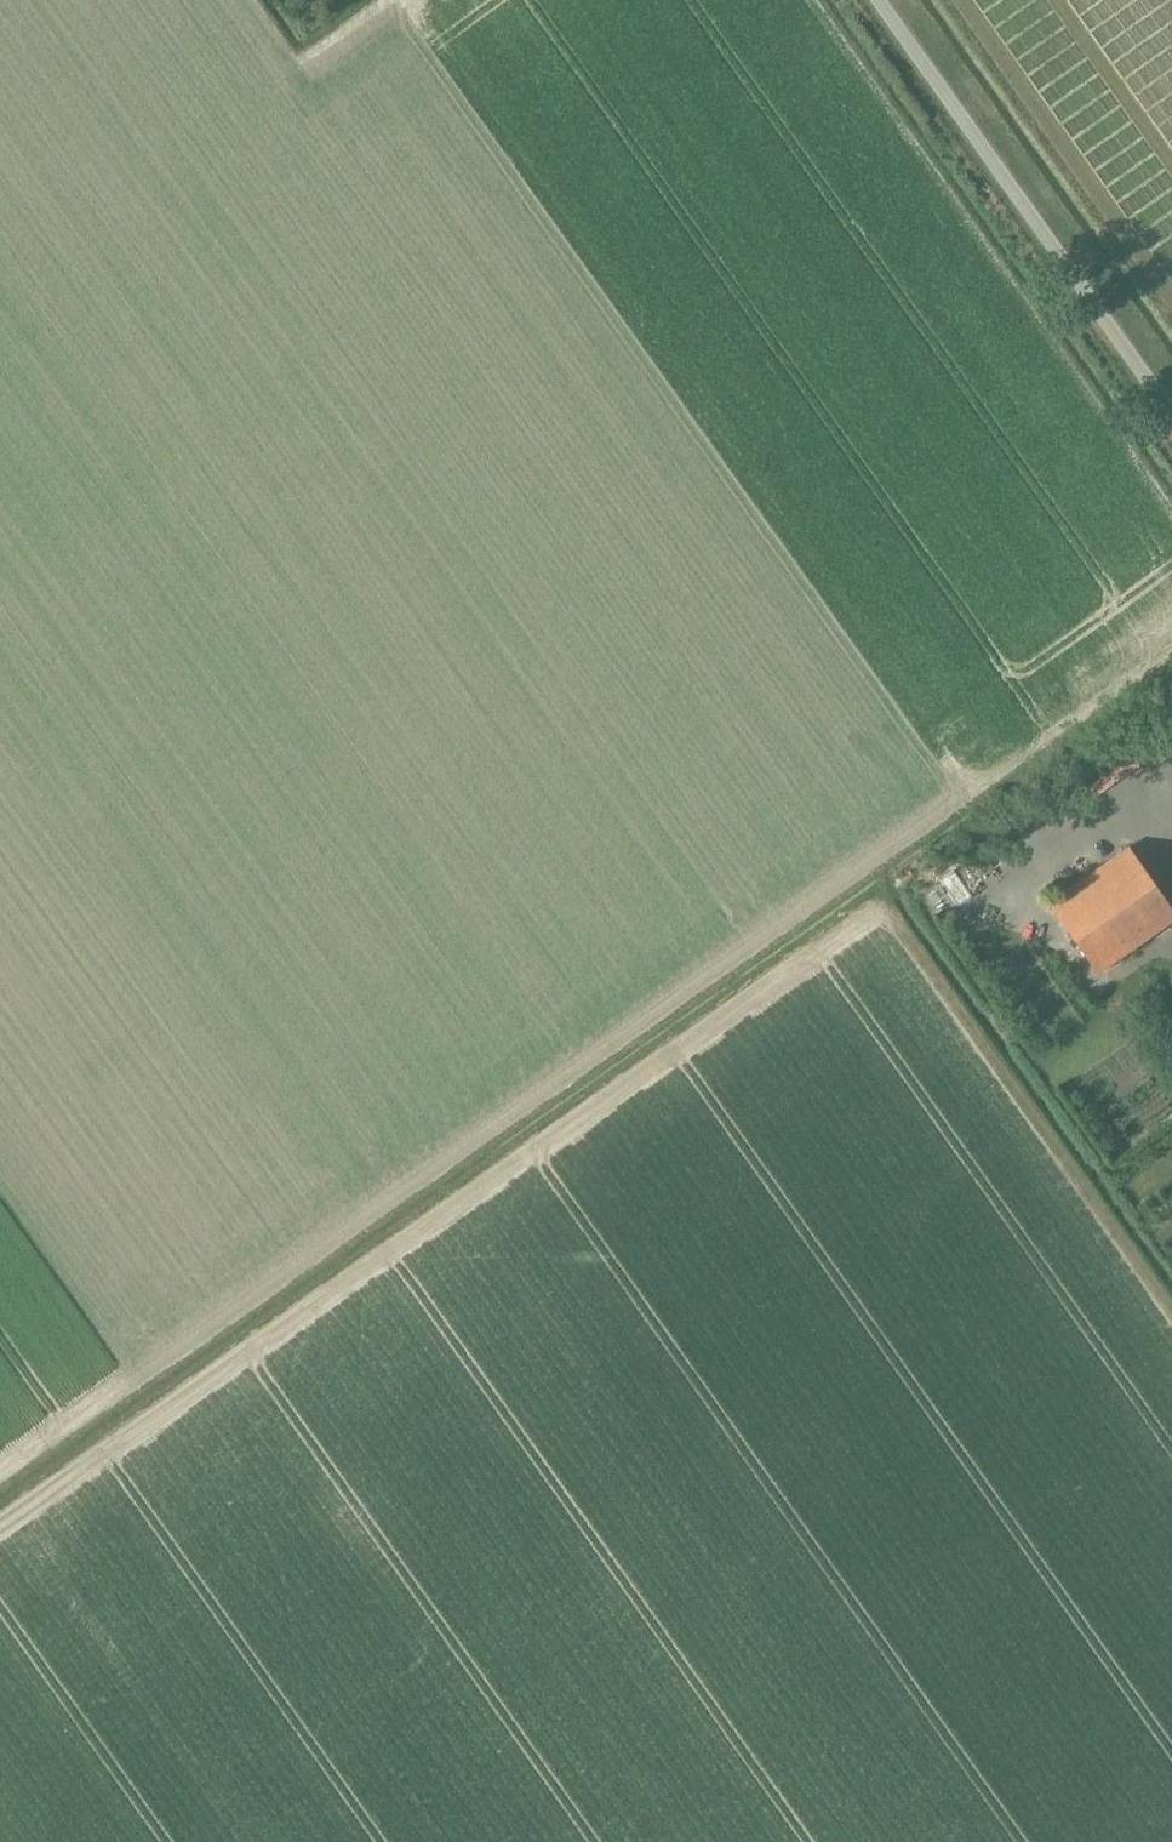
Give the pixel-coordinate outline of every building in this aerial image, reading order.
[(1048,903),(1096,971),(1171,918),(1171,912),(1126,847),(1048,903)]
